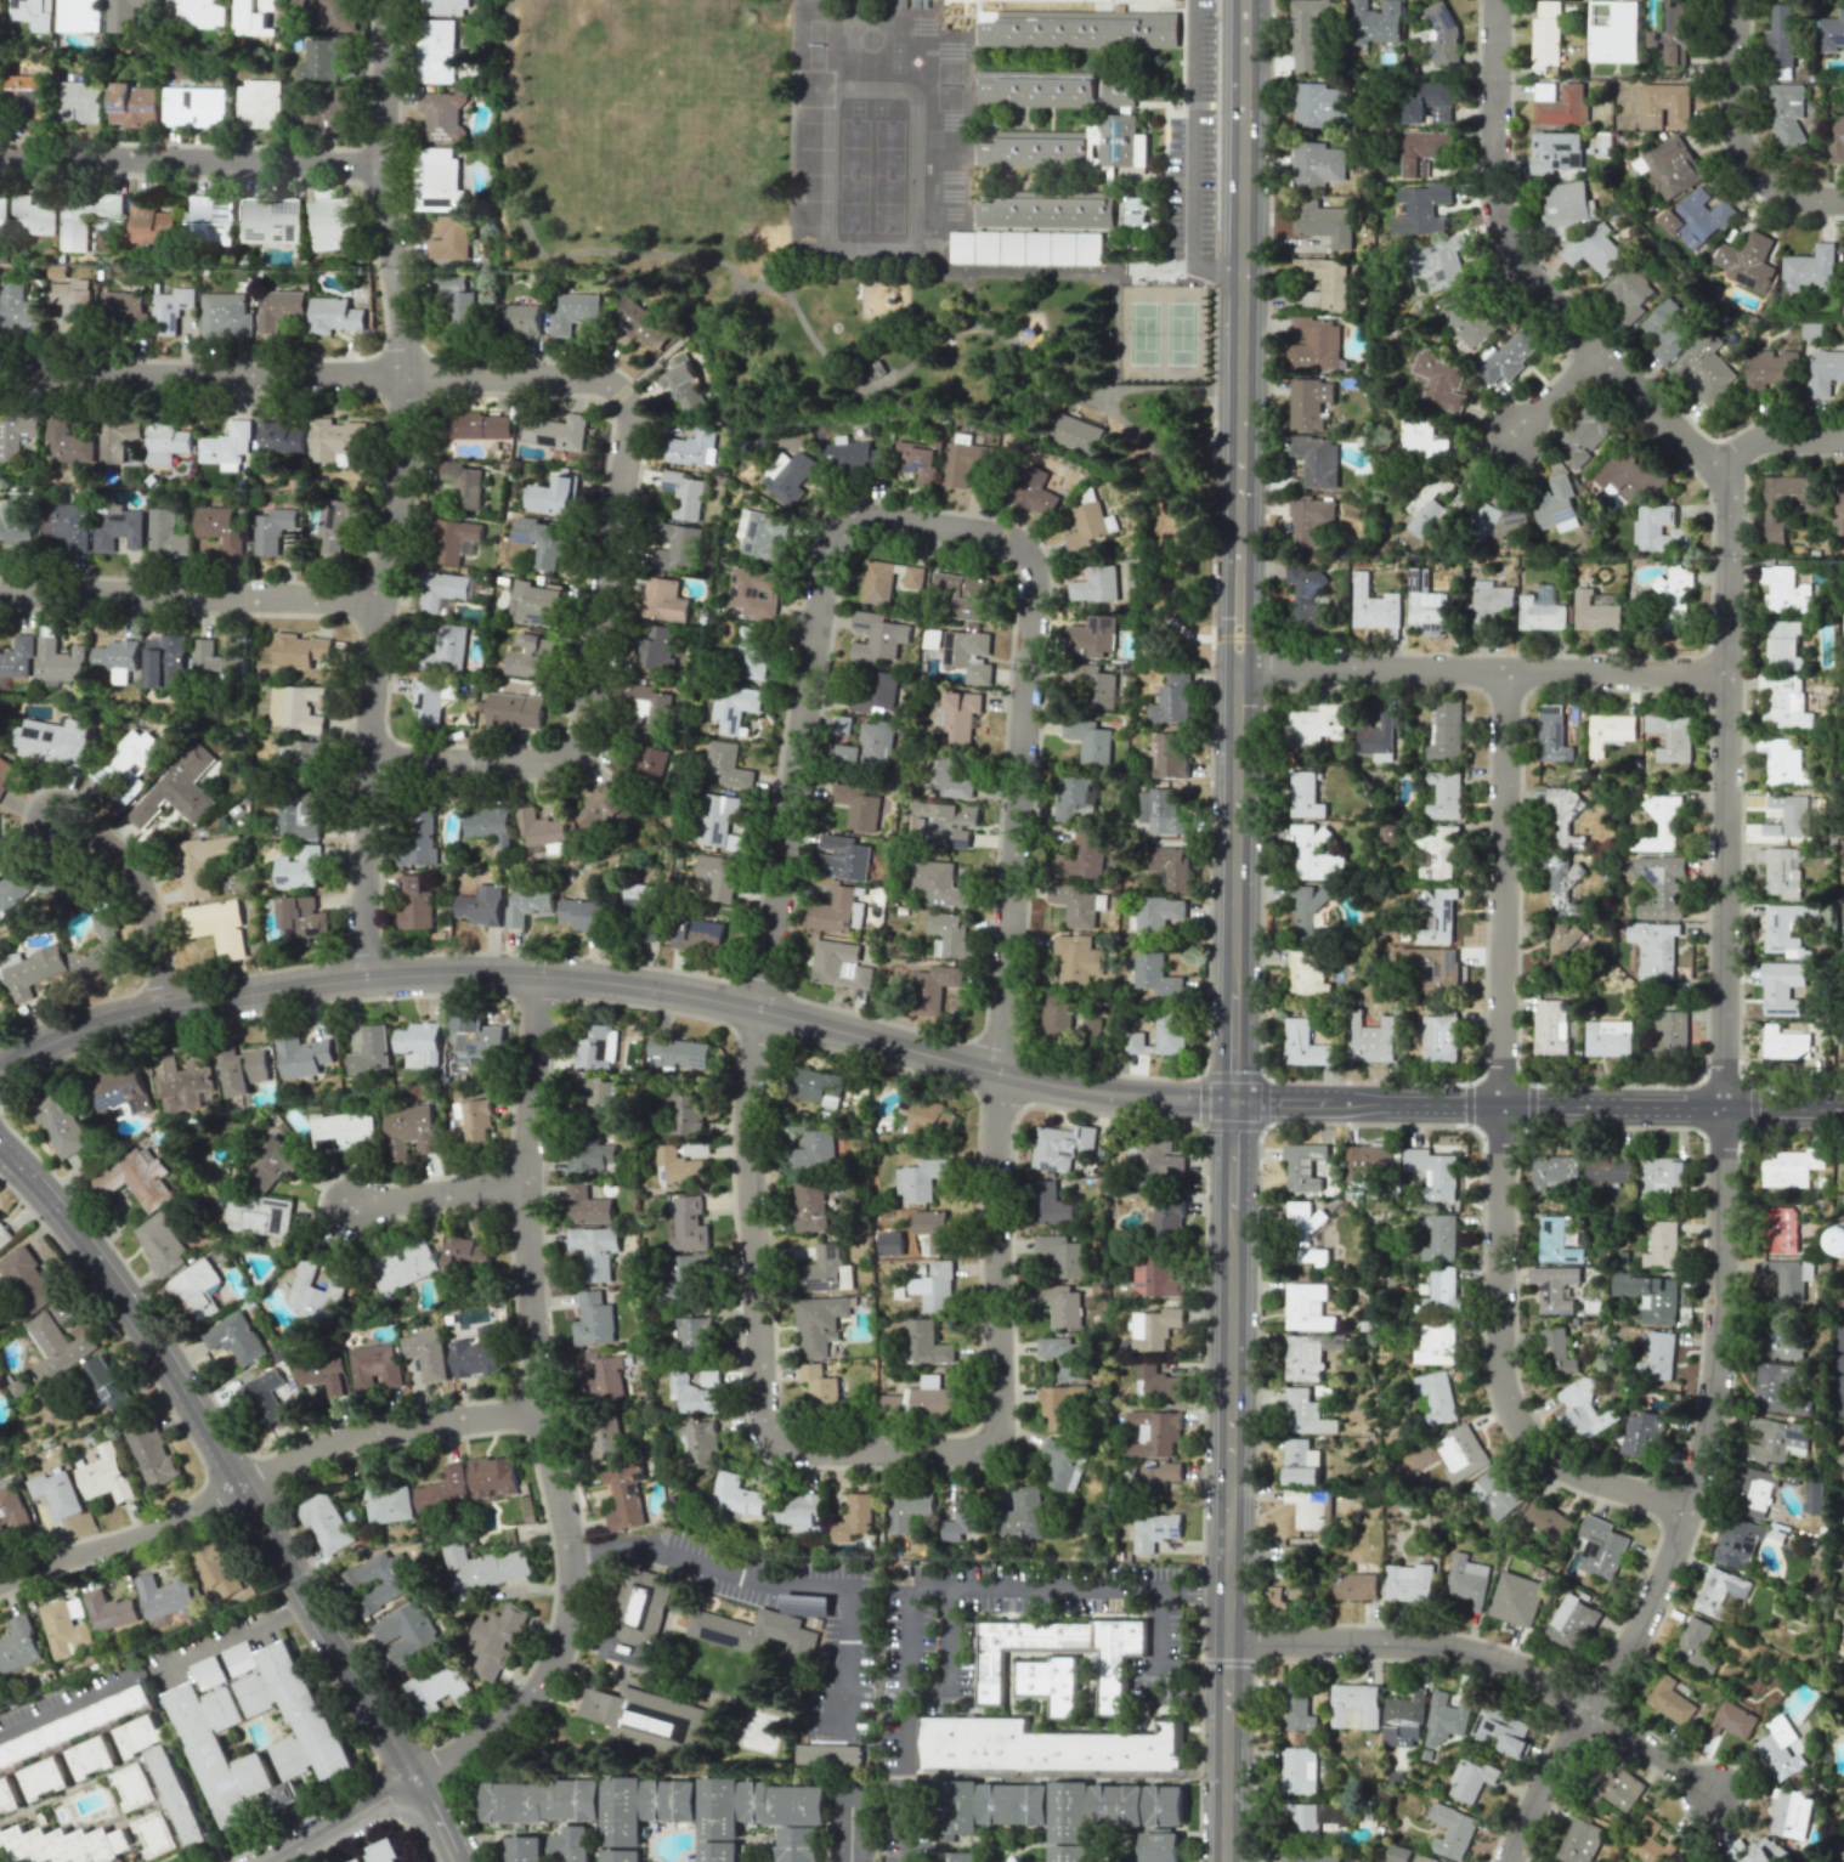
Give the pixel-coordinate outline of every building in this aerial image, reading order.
[(9,20),(32,20),(32,32),(52,32),(52,0),(10,0),(9,20)] [(99,31),(100,0),(57,0),(56,30),(99,31)] [(135,33),(135,18),(157,19),(157,0),(108,0),(107,32),(135,33)] [(226,0),(167,0),(167,26),(225,27),(226,0)] [(269,35),(270,12),(276,12),(276,0),(237,0),(237,34),(269,35)] [(291,14),(322,14),(322,32),(353,31),(353,0),(290,0),(291,14)] [(468,15),(468,0),(422,0),(422,16),(468,15)] [(1290,56),(1293,56),(1293,71),(1317,71),(1317,21),(1332,21),(1332,0),(1290,0),(1290,56)] [(1400,0),(1381,0),(1381,11),(1368,10),(1368,0),(1351,0),(1351,43),(1400,43),(1400,0)] [(1443,0),(1439,0),(1423,9),(1438,36),(1429,41),(1429,65),(1458,65),(1458,28),(1443,0)] [(1534,69),(1546,70),(1546,65),(1559,66),(1560,1),(1535,0),(1534,69)] [(1588,61),(1636,62),(1637,1),(1589,0),(1588,61)] [(1687,0),(1662,0),(1662,31),(1645,31),(1645,52),(1659,52),(1659,65),(1687,65),(1687,0)] [(1792,67),(1794,4),(1771,4),(1770,30),(1767,30),(1767,66),(1792,67)] [(1836,51),(1836,46),(1843,45),(1843,4),(1839,4),(1839,18),(1818,18),(1818,52),(1836,51)] [(1153,12),(1153,11),(1177,11),(1178,49),(980,44),(980,11),(1153,12)] [(455,83),(454,19),(419,20),(420,83),(455,83)] [(299,80),(343,80),(344,39),(307,38),(306,64),(299,64),(299,80)] [(980,70),(979,106),(1136,106),(1136,67),(1104,67),(1104,98),(1094,98),(1094,72),(980,70)] [(49,116),(48,75),(6,76),(8,117),(49,116)] [(238,81),(237,127),(280,128),(281,82),(238,81)] [(1401,123),(1424,124),(1425,106),(1451,106),(1451,82),(1402,81),(1401,123)] [(100,123),(100,82),(57,82),(56,123),(100,123)] [(1345,89),(1326,89),(1326,83),(1293,83),(1294,127),(1346,126),(1345,89)] [(1534,100),(1534,124),(1585,126),(1586,84),(1563,83),(1562,101),(1534,100)] [(1688,84),(1637,85),(1638,126),(1664,126),(1664,128),(1689,128),(1688,84)] [(1783,153),(1805,140),(1793,118),(1801,118),(1801,85),(1769,84),(1767,123),(1783,153)] [(158,86),(111,85),(110,126),(158,127),(158,86)] [(352,87),(335,86),(334,102),(291,100),(290,126),(332,128),(332,131),(350,132),(352,87)] [(227,87),(165,87),(165,125),(226,125),(227,87)] [(466,141),(466,127),(459,127),(459,106),(470,106),(470,93),(418,93),(418,113),(426,113),(426,141),(466,141)] [(979,142),(979,165),(1147,165),(1147,132),(1136,132),(1137,114),(1102,113),(1101,157),(1090,157),(1090,131),(997,130),(997,143),(979,142)] [(1829,115),(1828,163),(1843,163),(1843,115),(1829,115)] [(1400,178),(1426,178),(1426,157),(1448,157),(1449,132),(1401,131),(1400,178)] [(1580,133),(1536,133),(1536,174),(1554,174),(1554,169),(1579,169),(1580,133)] [(1663,202),(1704,179),(1679,134),(1637,157),(1663,202)] [(1343,181),(1344,149),(1325,148),(1325,143),(1293,142),(1292,186),(1325,187),(1325,181),(1343,181)] [(416,210),(465,211),(465,190),(458,190),(459,158),(452,158),(453,148),(417,148),(416,210)] [(1596,226),(1593,199),(1586,200),(1584,181),(1540,186),(1545,232),(1596,226)] [(1391,234),(1445,233),(1445,216),(1433,216),(1433,202),(1451,202),(1451,182),(1428,183),(1428,187),(1398,188),(1398,202),(1406,201),(1406,216),(1390,216),(1391,234)] [(1656,221),(1670,237),(1676,232),(1693,252),(1736,213),(1723,198),(1708,211),(1702,204),(1710,197),(1698,184),(1656,221)] [(997,203),(978,203),(978,226),(1113,227),(1115,192),(997,191),(997,203)] [(36,195),(15,194),(13,234),(56,235),(57,195),(36,195)] [(131,195),(130,243),(174,244),(175,212),(153,212),(154,196),(131,195)] [(61,252),(88,251),(88,215),(123,215),(123,196),(61,197),(61,252)] [(232,244),(233,197),(190,196),(188,243),(232,244)] [(307,202),(357,196),(363,245),(313,251),(307,202)] [(242,197),(242,242),(301,243),(302,198),(242,197)] [(1126,225),(1145,224),(1145,197),(1126,197),(1126,225)] [(1317,208),(1317,199),(1294,199),(1293,235),(1330,236),(1330,250),(1350,250),(1351,208),(1317,208)] [(427,259),(468,258),(467,215),(437,216),(437,238),(427,238),(427,259)] [(1604,234),(1610,229),(1599,218),(1562,253),(1574,265),(1583,257),(1604,279),(1626,257),(1604,234)] [(1773,238),(1750,228),(1740,250),(1721,241),(1711,263),(1727,270),(1724,276),(1763,294),(1775,268),(1763,262),(1773,238)] [(978,231),(978,261),(1002,261),(1002,232),(978,231)] [(952,232),(952,260),(977,260),(977,232),(952,232)] [(1003,232),(1003,261),(1028,261),(1028,232),(1003,232)] [(1029,232),(1029,261),(1052,262),(1052,232),(1029,232)] [(1054,232),(1054,262),(1077,262),(1077,233),(1054,232)] [(1080,233),(1079,262),(1104,262),(1104,233),(1080,233)] [(1456,249),(1467,246),(1464,234),(1404,250),(1411,278),(1425,274),(1430,291),(1464,282),(1456,249)] [(1834,242),(1815,242),(1815,256),(1782,256),(1781,291),(1799,292),(1799,284),(1817,285),(1817,292),(1832,292),(1834,242)] [(1301,308),(1344,309),(1346,260),(1293,258),(1292,277),(1321,278),(1320,291),(1301,291),(1301,308)] [(1646,310),(1641,305),(1655,293),(1628,264),(1598,291),(1630,325),(1646,310)] [(474,291),(465,291),(465,276),(432,276),(432,298),(444,298),(443,329),(474,329),(474,291)] [(26,282),(1,281),(0,315),(0,332),(38,333),(39,301),(25,300),(26,282)] [(50,304),(65,304),(65,334),(89,333),(89,282),(50,282),(50,304)] [(196,288),(173,288),(173,294),(154,293),(153,335),(178,336),(179,308),(195,309),(196,288)] [(143,293),(105,291),(104,333),(147,335),(148,312),(142,311),(143,293)] [(305,292),(262,291),(261,333),(277,333),(277,319),(305,320),(305,292)] [(1502,322),(1485,303),(1478,310),(1460,291),(1435,314),(1470,351),(1502,322)] [(246,293),(202,293),(202,336),(252,335),(252,313),(246,313),(246,293)] [(551,336),(571,337),(572,320),(598,321),(598,295),(557,294),(556,313),(552,313),(551,336)] [(659,355),(676,333),(628,296),(612,318),(659,355)] [(310,333),(331,333),(331,329),(358,329),(358,309),(348,309),(348,298),(311,298),(310,333)] [(1649,351),(1663,366),(1683,348),(1678,343),(1695,327),(1667,298),(1639,325),(1657,344),(1649,351)] [(540,335),(540,305),(497,304),(496,334),(540,335)] [(1339,319),(1289,319),(1289,337),(1303,337),(1303,344),(1286,344),(1286,370),(1339,369),(1339,319)] [(1506,380),(1542,344),(1523,325),(1476,371),(1490,386),(1501,375),(1506,380)] [(1713,352),(1723,342),(1709,328),(1670,368),(1696,394),(1695,395),(1711,410),(1732,388),(1728,384),(1737,375),(1713,352)] [(1795,352),(1772,352),(1772,350),(1757,350),(1757,356),(1746,356),(1746,393),(1795,393),(1795,352)] [(1818,351),(1818,365),(1808,365),(1807,397),(1830,397),(1830,381),(1843,381),(1843,351),(1818,351)] [(705,404),(693,379),(697,377),(686,353),(670,360),(674,368),(659,376),(671,403),(679,399),(686,413),(705,404)] [(1465,366),(1416,353),(1410,373),(1428,378),(1421,404),(1459,414),(1464,395),(1457,393),(1465,366)] [(1290,430),(1323,429),(1322,402),(1333,402),(1333,379),(1289,380),(1290,430)] [(1575,468),(1619,424),(1595,401),(1562,433),(1571,441),(1559,453),(1575,468)] [(1105,428),(1058,411),(1047,439),(1094,457),(1105,428)] [(520,442),(581,451),(586,415),(567,412),(565,422),(524,416),(520,442)] [(509,439),(510,414),(447,413),(446,438),(509,439)] [(1432,439),(1433,417),(1401,416),(1399,457),(1447,459),(1448,439),(1432,439)] [(20,461),(20,445),(37,446),(38,417),(0,417),(0,461),(20,461)] [(67,419),(50,418),(49,461),(94,462),(94,435),(67,435),(67,419)] [(124,464),(125,441),(139,441),(139,421),(102,420),(101,464),(124,464)] [(200,463),(222,463),(222,471),(239,471),(239,462),(246,462),(246,454),(250,454),(250,420),(230,420),(230,437),(200,437),(200,463)] [(311,463),(347,463),(348,454),(365,454),(365,421),(312,420),(311,463)] [(260,452),(305,451),(305,430),(288,430),(288,421),(260,422),(260,452)] [(193,431),(176,431),(176,423),(148,423),(148,465),(173,466),(173,452),(193,453),(193,431)] [(712,467),(716,428),(696,425),(694,439),(666,436),(663,461),(712,467)] [(1303,456),(1302,487),(1335,487),(1336,437),(1288,436),(1288,456),(1303,456)] [(893,470),(917,472),(916,487),(934,489),(939,444),(897,440),(893,470)] [(942,485),(967,489),(970,471),(991,474),(995,448),(956,442),(948,441),(942,485)] [(886,449),(870,449),(869,442),(824,443),(825,473),(887,470),(886,449)] [(1653,461),(1644,469),(1624,448),(1593,476),(1611,496),(1618,489),(1634,507),(1667,477),(1653,461)] [(789,509),(805,492),(798,485),(817,463),(802,450),(792,461),(787,456),(762,485),(789,509)] [(481,469),(463,468),(463,461),(441,461),(440,479),(454,480),(453,509),(479,509),(481,469)] [(1010,500),(1050,519),(1060,497),(1041,488),(1048,473),(1028,463),(1010,500)] [(673,519),(699,521),(703,480),(683,478),(684,472),(663,470),(661,489),(675,491),(673,519)] [(1541,530),(1557,524),(1559,532),(1579,525),(1569,496),(1574,494),(1566,472),(1547,479),(1551,490),(1530,498),(1541,530)] [(527,511),(570,516),(575,476),(554,474),(552,487),(530,484),(527,511)] [(1764,543),(1784,543),(1785,504),(1801,504),(1801,511),(1822,511),(1823,477),(1765,477),(1764,543)] [(1833,483),(1834,536),(1843,536),(1843,482),(1833,483)] [(317,537),(326,538),(323,555),(347,558),(356,502),(323,497),(317,537)] [(1291,548),(1316,548),(1316,525),(1334,525),(1334,498),(1292,497),(1291,548)] [(1405,526),(1419,539),(1428,529),(1433,534),(1451,514),(1432,497),(1405,526)] [(1071,508),(1077,532),(1065,536),(1069,551),(1110,540),(1098,500),(1071,508)] [(1467,527),(1488,539),(1503,511),(1482,500),(1467,527)] [(2,502),(2,517),(0,517),(0,539),(6,539),(6,546),(33,546),(33,503),(2,502)] [(88,552),(88,503),(43,504),(43,538),(71,538),(71,553),(88,552)] [(94,553),(115,552),(115,536),(127,536),(127,549),(143,549),(143,510),(123,510),(123,504),(102,504),(102,516),(94,516),(94,553)] [(1674,506),(1638,505),(1638,520),(1634,520),(1634,549),(1688,550),(1689,530),(1661,530),(1661,524),(1674,525),(1674,506)] [(242,524),(233,524),(233,507),(197,507),(197,536),(222,536),(223,557),(243,557),(242,524)] [(175,509),(151,508),(150,552),(190,553),(190,534),(174,534),(175,509)] [(255,555),(280,556),(280,529),(296,529),(297,509),(269,508),(269,515),(256,515),(255,555)] [(791,518),(748,510),(739,555),(781,562),(784,546),(773,544),(774,537),(787,539),(791,518)] [(483,524),(435,519),(430,562),(458,566),(460,554),(470,555),(471,540),(481,541),(483,524)] [(555,570),(556,556),(563,557),(566,524),(517,519),(515,542),(535,544),(532,568),(555,570)] [(699,529),(658,521),(655,536),(670,538),(668,550),(654,547),(651,566),(692,573),(699,529)] [(859,600),(888,604),(894,564),(866,559),(859,600)] [(1326,627),(1326,602),(1311,602),(1311,587),(1324,587),(1324,564),(1285,564),(1285,582),(1294,582),(1294,627),(1326,627)] [(921,590),(924,567),(905,565),(903,588),(921,590)] [(1069,602),(1117,600),(1115,565),(1086,566),(1086,581),(1068,582),(1069,602)] [(1793,566),(1761,566),(1761,583),(1767,583),(1767,613),(1816,612),(1816,597),(1810,597),(1810,585),(1794,586),(1793,566)] [(740,614),(773,618),(779,573),(732,567),(727,605),(741,607),(740,614)] [(1408,568),(1408,630),(1421,631),(1421,636),(1445,636),(1446,593),(1428,593),(1428,568),(1408,568)] [(1690,569),(1668,568),(1668,579),(1661,579),(1660,631),(1689,631),(1690,569)] [(1398,592),(1382,592),(1382,598),(1367,598),(1367,570),(1352,571),(1352,628),(1389,627),(1389,637),(1399,637),(1398,592)] [(466,600),(469,576),(422,571),(418,612),(437,614),(439,598),(466,600)] [(930,591),(953,595),(952,605),(954,605),(952,617),(983,622),(989,580),(933,571),(930,591)] [(679,580),(647,576),(641,616),(686,623),(689,599),(676,597),(679,580)] [(507,620),(558,627),(563,590),(531,586),(532,581),(513,579),(507,620)] [(1492,580),(1474,580),(1473,623),(1513,624),(1513,587),(1492,587),(1492,580)] [(1565,604),(1535,604),(1535,594),(1518,593),(1518,629),(1565,630),(1565,604)] [(852,641),(850,661),(878,664),(879,657),(895,659),(897,643),(908,644),(910,624),(883,622),(884,614),(853,611),(852,627),(869,629),(868,643),(852,641)] [(1115,616),(1086,615),(1086,626),(1065,625),(1064,655),(1113,656),(1115,616)] [(1799,622),(1769,621),(1768,667),(1802,668),(1802,657),(1798,657),(1799,622)] [(465,626),(431,624),(430,642),(417,642),(416,668),(463,670),(465,626)] [(674,669),(675,657),(670,657),(671,626),(649,625),(649,638),(636,637),(634,667),(674,669)] [(732,676),(765,678),(768,628),(735,626),(732,676)] [(990,633),(944,631),(942,668),(965,668),(965,684),(984,685),(985,656),(989,657),(990,633)] [(329,659),(331,639),(297,637),(297,633),(276,632),(274,667),(311,669),(311,658),(329,659)] [(29,677),(0,677),(0,649),(13,650),(15,633),(35,633),(34,657),(29,657),(29,677)] [(504,674),(547,679),(552,637),(517,633),(516,644),(525,645),(524,652),(507,650),(504,674)] [(38,635),(58,636),(57,652),(72,652),(73,645),(85,645),(84,679),(38,678),(38,635)] [(185,636),(147,635),(146,687),(184,688),(185,636)] [(215,639),(195,639),(194,676),(239,677),(239,657),(214,657),(215,639)] [(129,684),(129,670),(138,670),(139,641),(109,640),(109,647),(94,647),(94,669),(114,669),(113,684),(129,684)] [(1113,709),(1115,673),(1099,672),(1100,665),(1072,664),(1070,690),(1082,690),(1082,707),(1113,709)] [(852,710),(873,712),(873,708),(894,709),(896,673),(855,670),(852,710)] [(1168,686),(1159,686),(1159,704),(1148,704),(1148,722),(1189,721),(1188,671),(1167,671),(1168,686)] [(1802,712),(1803,674),(1760,674),(1759,727),(1813,727),(1813,712),(1802,712)] [(418,723),(438,726),(444,683),(415,679),(411,710),(419,711),(418,723)] [(671,694),(652,692),(653,686),(633,684),(630,731),(668,734),(671,694)] [(326,687),(273,685),(271,729),(324,732),(324,715),(309,714),(310,700),(325,701),(326,687)] [(761,691),(716,686),(712,720),(720,721),(719,734),(739,736),(742,710),(759,712),(761,691)] [(543,696),(488,692),(486,723),(541,727),(543,696)] [(979,712),(980,693),(944,692),(943,743),(970,744),(971,712),(979,712)] [(1460,701),(1432,702),(1433,746),(1425,746),(1425,759),(1461,758),(1460,701)] [(1342,704),(1318,704),(1318,712),(1286,711),(1285,747),(1341,747),(1342,704)] [(1391,761),(1391,727),(1401,727),(1401,712),(1380,712),(1380,725),(1352,725),(1352,753),(1372,753),(1372,761),(1391,761)] [(1562,713),(1538,713),(1537,760),(1572,761),(1572,746),(1562,746),(1562,713)] [(1691,762),(1690,714),(1644,715),(1644,733),(1664,733),(1664,746),(1655,746),(1655,762),(1691,762)] [(1109,765),(1110,729),(1095,729),(1096,717),(1062,716),(1062,739),(1080,739),(1079,764),(1109,765)] [(66,725),(25,719),(23,727),(18,726),(14,756),(84,767),(91,722),(67,718),(66,725)] [(894,724),(862,720),(859,747),(837,744),(834,762),(888,769),(894,724)] [(90,776),(125,808),(147,785),(130,769),(137,761),(145,768),(164,747),(147,731),(142,736),(134,729),(90,776)] [(1155,777),(1185,778),(1186,733),(1156,733),(1155,777)] [(1766,784),(1809,785),(1809,771),(1800,770),(1801,749),(1791,749),(1791,739),(1767,739),(1766,784)] [(739,743),(710,740),(705,782),(753,788),(755,771),(736,768),(739,743)] [(197,741),(216,758),(193,782),(215,802),(194,824),(166,798),(159,805),(163,809),(142,832),(125,816),(197,741)] [(288,742),(289,780),(323,779),(322,741),(288,742)] [(639,759),(635,758),(630,772),(659,781),(668,752),(644,744),(639,759)] [(19,769),(0,753),(0,793),(19,769)] [(966,797),(967,780),(954,779),(955,761),(930,758),(926,793),(966,797)] [(1325,817),(1325,803),(1315,803),(1316,772),(1291,771),(1290,817),(1325,817)] [(1426,819),(1460,818),(1459,772),(1427,772),(1427,783),(1434,783),(1434,801),(1425,802),(1426,819)] [(1056,819),(1092,820),(1093,803),(1089,803),(1090,775),(1058,774),(1056,819)] [(586,805),(575,815),(587,830),(603,817),(610,826),(628,811),(605,782),(582,800),(586,805)] [(880,797),(864,795),(865,787),(833,783),(830,802),(849,805),(846,830),(875,834),(880,797)] [(1176,791),(1139,790),(1138,822),(1150,822),(1150,834),(1186,835),(1187,817),(1175,817),(1176,791)] [(1547,790),(1546,849),(1584,850),(1585,836),(1574,836),(1574,791),(1547,790)] [(279,793),(278,838),(319,838),(319,794),(279,793)] [(698,843),(726,847),(729,814),(738,816),(740,797),(704,793),(698,843)] [(1675,824),(1676,807),(1681,807),(1682,796),(1649,794),(1648,822),(1675,824)] [(1766,796),(1808,796),(1808,836),(1782,836),(1782,807),(1766,807),(1766,796)] [(521,844),(564,842),(562,801),(544,802),(544,806),(519,807),(521,844)] [(968,848),(969,827),(976,828),(976,806),(958,805),(925,803),(923,833),(944,833),(943,847),(968,848)] [(433,865),(435,805),(409,804),(408,840),(397,840),(397,864),(433,865)] [(510,807),(481,807),(480,815),(465,814),(465,836),(498,837),(497,849),(509,849),(510,807)] [(1296,835),(1296,878),(1343,879),(1343,854),(1324,854),(1324,829),(1314,829),(1314,824),(1291,824),(1291,835),(1296,835)] [(1457,826),(1434,825),(1434,836),(1420,835),(1419,852),(1430,852),(1430,866),(1420,866),(1420,878),(1456,879),(1457,826)] [(1396,842),(1396,826),(1379,826),(1380,842),(1396,842)] [(1055,854),(1054,877),(1101,878),(1102,830),(1074,830),(1074,855),(1055,854)] [(870,846),(855,844),(856,838),(821,833),(819,851),(816,874),(866,881),(870,846)] [(276,886),(319,887),(320,845),(300,844),(300,861),(289,861),(289,856),(276,855),(276,886)] [(1183,847),(1148,848),(1149,870),(1164,869),(1165,891),(1188,891),(1188,857),(1183,857),(1183,847)] [(1800,899),(1801,848),(1766,848),(1765,894),(1781,894),(1781,899),(1800,899)] [(739,861),(699,853),(695,875),(713,878),(709,899),(731,904),(739,861)] [(1569,904),(1568,855),(1547,856),(1549,917),(1583,916),(1583,903),(1569,904)] [(1683,919),(1683,904),(1676,904),(1677,876),(1685,876),(1685,857),(1632,856),(1631,879),(1655,879),(1655,904),(1637,904),(1637,918),(1683,919)] [(967,906),(967,888),(952,888),(952,865),(911,864),(911,893),(920,893),(920,905),(967,906)] [(37,887),(19,866),(2,881),(0,879),(0,919),(37,887)] [(433,929),(432,891),(422,891),(422,875),(400,876),(401,929),(433,929)] [(657,884),(621,883),(620,915),(635,916),(634,940),(656,941),(657,884)] [(455,917),(470,917),(470,925),(500,926),(500,885),(477,884),(476,895),(455,895),(455,917)] [(1094,928),(1096,887),(1049,884),(1048,902),(1066,903),(1065,926),(1094,928)] [(524,927),(524,914),(552,914),(552,886),(510,886),(510,906),(505,906),(505,928),(524,927)] [(1296,896),(1295,941),(1315,941),(1315,907),(1327,907),(1327,887),(1290,886),(1289,896),(1296,896)] [(1453,941),(1453,888),(1436,888),(1436,892),(1421,892),(1421,908),(1435,908),(1435,930),(1420,930),(1420,942),(1453,941)] [(279,897),(280,932),(298,931),(298,945),(328,944),(327,912),(315,913),(315,896),(279,897)] [(1137,932),(1166,932),(1166,919),(1185,919),(1185,899),(1138,897),(1137,932)] [(558,921),(572,922),(572,930),(602,932),(604,901),(560,898),(558,921)] [(183,909),(238,899),(249,957),(221,962),(215,933),(190,938),(183,909)] [(1765,953),(1789,953),(1789,950),(1793,950),(1793,931),(1800,931),(1800,919),(1816,919),(1816,906),(1765,906),(1765,953)] [(94,914),(101,944),(70,951),(76,980),(127,969),(114,910),(94,914)] [(960,913),(926,913),(926,936),(933,936),(933,957),(967,957),(968,923),(960,923),(960,913)] [(724,924),(673,918),(670,946),(721,952),(724,924)] [(1551,977),(1579,976),(1577,926),(1567,926),(1566,923),(1549,924),(1551,977)] [(1675,981),(1675,924),(1627,924),(1627,946),(1629,946),(1629,959),(1639,959),(1639,980),(1675,981)] [(1092,936),(1054,935),(1054,954),(1060,954),(1060,985),(1089,985),(1089,975),(1104,975),(1105,949),(1091,949),(1092,936)] [(860,945),(816,939),(811,981),(870,989),(872,967),(857,965),(860,945)] [(59,943),(22,957),(20,951),(0,958),(0,973),(2,979),(7,977),(16,1004),(35,997),(30,985),(69,970),(59,943)] [(1459,949),(1398,948),(1398,964),(1423,964),(1423,995),(1458,995),(1459,949)] [(1323,983),(1323,951),(1289,952),(1290,995),(1331,994),(1331,983),(1323,983)] [(1163,952),(1134,953),(1135,988),(1156,987),(1156,996),(1185,996),(1184,976),(1164,976),(1163,952)] [(1761,962),(1805,963),(1805,985),(1789,985),(1789,998),(1799,998),(1799,1015),(1763,1015),(1763,985),(1761,985),(1761,962)] [(940,1016),(941,986),(961,986),(961,967),(929,966),(929,973),(917,973),(916,1016),(940,1016)] [(1102,1018),(1071,1018),(1072,996),(1043,995),(1043,1036),(1074,1036),(1074,1040),(1101,1041),(1102,1018)] [(1567,1001),(1535,1000),(1534,1055),(1566,1056),(1567,1001)] [(1395,1016),(1381,1016),(1381,1027),(1361,1026),(1362,1010),(1351,1009),(1350,1061),(1394,1062),(1395,1016)] [(1687,1011),(1661,1012),(1661,1021),(1655,1021),(1656,1053),(1687,1052),(1687,1011)] [(1184,1035),(1173,1035),(1174,1014),(1156,1014),(1155,1053),(1183,1054),(1184,1035)] [(1459,1016),(1423,1016),(1422,1063),(1458,1064),(1459,1016)] [(1284,1065),(1333,1064),(1333,1045),(1309,1045),(1309,1017),(1284,1017),(1284,1065)] [(1631,1056),(1632,1021),(1586,1021),(1586,1055),(1631,1056)] [(395,1052),(407,1052),(407,1067),(438,1067),(439,1023),(410,1022),(410,1029),(395,1029),(395,1052)] [(1764,1058),(1810,1058),(1810,1053),(1824,1053),(1824,1034),(1798,1034),(1798,1028),(1778,1028),(1778,1023),(1764,1023),(1764,1058)] [(346,1053),(348,1072),(388,1070),(385,1024),(361,1025),(362,1052),(346,1053)] [(574,1067),(614,1069),(616,1036),(609,1036),(610,1025),(591,1024),(590,1040),(576,1039),(574,1067)] [(1146,1032),(1129,1032),(1128,1053),(1145,1053),(1146,1032)] [(282,1079),(320,1074),(319,1064),(333,1062),(330,1039),(299,1043),(298,1034),(276,1036),(282,1079)] [(706,1071),(709,1043),(650,1036),(647,1064),(706,1071)] [(266,1050),(237,1055),(235,1046),(214,1049),(218,1070),(224,1069),(228,1098),(251,1095),(249,1083),(270,1080),(266,1050)] [(164,1116),(212,1108),(211,1101),(202,1102),(201,1093),(215,1090),(208,1049),(184,1053),(187,1069),(179,1070),(176,1054),(154,1057),(164,1116)] [(151,1109),(138,1065),(92,1079),(98,1098),(115,1093),(119,1105),(130,1102),(133,1113),(151,1109)] [(837,1107),(844,1077),(797,1067),(790,1096),(837,1107)] [(572,1100),(585,1102),(584,1116),(608,1118),(609,1098),(613,1098),(614,1079),(574,1076),(572,1100)] [(62,1160),(89,1145),(59,1089),(28,1106),(39,1126),(43,1124),(62,1160)] [(666,1091),(666,1104),(673,1104),(673,1135),(701,1135),(701,1091),(666,1091)] [(955,1115),(941,1111),(943,1104),(901,1094),(897,1110),(909,1113),(905,1129),(949,1139),(955,1115)] [(488,1143),(487,1129),(492,1128),(490,1100),(463,1101),(465,1144),(488,1143)] [(385,1110),(391,1163),(408,1161),(406,1142),(416,1140),(418,1154),(436,1152),(431,1105),(385,1110)] [(333,1139),(334,1149),(376,1147),(374,1113),(312,1116),(313,1140),(333,1139)] [(1037,1126),(1031,1168),(1069,1173),(1071,1154),(1093,1157),(1096,1127),(1074,1124),(1073,1130),(1037,1126)] [(616,1146),(599,1145),(600,1127),(570,1126),(568,1170),(615,1172),(616,1146)] [(834,1168),(833,1130),(804,1131),(805,1148),(789,1148),(789,1170),(834,1168)] [(294,1172),(305,1159),(273,1134),(243,1172),(268,1192),(287,1167),(294,1172)] [(1131,1143),(1133,1189),(1160,1188),(1159,1177),(1186,1175),(1185,1155),(1173,1155),(1173,1141),(1131,1143)] [(103,1197),(127,1181),(148,1214),(174,1197),(161,1178),(168,1173),(147,1142),(90,1179),(103,1197)] [(704,1182),(704,1159),(677,1159),(677,1144),(657,1145),(657,1164),(666,1164),(666,1183),(704,1182)] [(1288,1191),(1322,1191),(1322,1177),(1312,1177),(1312,1160),(1328,1160),(1328,1145),(1284,1144),(1283,1161),(1288,1161),(1288,1191)] [(1347,1146),(1347,1180),(1361,1179),(1361,1173),(1390,1173),(1390,1145),(1347,1146)] [(1404,1170),(1429,1170),(1429,1190),(1455,1190),(1456,1155),(1429,1155),(1429,1149),(1404,1148),(1404,1170)] [(1808,1187),(1808,1168),(1823,1168),(1823,1151),(1763,1150),(1762,1186),(1808,1187)] [(1579,1156),(1532,1157),(1533,1188),(1579,1188),(1579,1156)] [(1630,1158),(1585,1157),(1585,1185),(1629,1185),(1630,1158)] [(1686,1160),(1642,1158),(1641,1192),(1670,1193),(1670,1186),(1685,1186),(1686,1160)] [(931,1201),(931,1178),(948,1177),(948,1159),(917,1159),(917,1167),(894,1167),(895,1193),(902,1193),(902,1202),(931,1201)] [(1074,1223),(1073,1200),(1056,1201),(1055,1180),(1035,1180),(1036,1224),(1074,1223)] [(795,1232),(825,1231),(824,1181),(793,1182),(795,1232)] [(612,1198),(588,1199),(588,1182),(565,1182),(566,1224),(612,1223),(612,1198)] [(291,1202),(230,1194),(225,1228),(286,1236),(291,1202)] [(709,1249),(708,1225),(698,1225),(698,1214),(702,1214),(701,1195),(674,1197),(675,1235),(670,1235),(670,1250),(709,1249)] [(1154,1198),(1153,1237),(1181,1239),(1182,1199),(1154,1198)] [(1310,1201),(1290,1201),(1290,1263),(1327,1263),(1327,1249),(1310,1249),(1310,1228),(1325,1228),(1325,1212),(1310,1212),(1310,1201)] [(1795,1206),(1765,1207),(1766,1254),(1796,1254),(1795,1206)] [(133,1230),(153,1260),(149,1263),(159,1279),(185,1262),(179,1253),(185,1249),(174,1232),(182,1228),(168,1207),(133,1230)] [(916,1255),(948,1254),(947,1210),(915,1211),(916,1255)] [(1455,1259),(1455,1215),(1420,1215),(1421,1226),(1431,1226),(1431,1248),(1422,1248),(1422,1259),(1455,1259)] [(1565,1248),(1565,1216),(1540,1216),(1540,1262),(1584,1263),(1584,1249),(1565,1248)] [(15,1235),(0,1220),(0,1249),(15,1235)] [(1652,1221),(1651,1253),(1642,1253),(1642,1268),(1676,1268),(1677,1221),(1652,1221)] [(618,1228),(566,1228),(567,1250),(584,1250),(584,1283),(611,1282),(610,1252),(619,1252),(618,1228)] [(1083,1243),(1067,1243),(1067,1235),(1034,1236),(1035,1266),(1049,1265),(1050,1279),(1084,1278),(1083,1243)] [(439,1272),(426,1238),(369,1258),(384,1300),(406,1292),(403,1285),(439,1272)] [(445,1263),(490,1264),(490,1246),(475,1245),(475,1238),(446,1238),(445,1263)] [(851,1265),(839,1265),(839,1243),(815,1243),(816,1265),(798,1265),(799,1291),(852,1289),(851,1265)] [(0,1260),(0,1271),(29,1315),(58,1296),(23,1244),(0,1260)] [(1183,1295),(1182,1279),(1172,1279),(1172,1252),(1145,1252),(1145,1263),(1132,1263),(1133,1295),(1183,1295)] [(669,1255),(671,1300),(703,1299),(702,1254),(669,1255)] [(328,1291),(312,1286),(319,1260),(302,1255),(287,1308),(335,1321),(350,1270),(335,1266),(328,1291)] [(163,1284),(205,1256),(222,1280),(207,1291),(219,1309),(192,1328),(163,1284)] [(950,1260),(929,1261),(929,1278),(908,1278),(909,1294),(921,1294),(922,1312),(951,1311),(950,1260)] [(1802,1302),(1803,1261),(1763,1260),(1762,1277),(1777,1278),(1776,1300),(1802,1302)] [(1457,1266),(1430,1266),(1429,1307),(1455,1308),(1457,1266)] [(1581,1268),(1529,1267),(1529,1283),(1540,1283),(1539,1313),(1573,1314),(1573,1300),(1564,1300),(1564,1283),(1580,1283),(1581,1268)] [(1675,1324),(1676,1277),(1613,1276),(1613,1295),(1651,1296),(1651,1309),(1641,1309),(1641,1324),(1675,1324)] [(1327,1300),(1326,1283),(1285,1284),(1286,1330),(1334,1329),(1334,1316),(1321,1316),(1320,1300),(1327,1300)] [(1051,1328),(1080,1328),(1079,1292),(1070,1292),(1069,1285),(1037,1285),(1037,1304),(1051,1304),(1051,1328)] [(613,1304),(601,1305),(601,1290),(578,1291),(580,1320),(572,1321),(573,1344),(614,1343),(613,1304)] [(828,1358),(827,1341),(838,1341),(837,1316),(849,1315),(848,1297),(798,1299),(800,1359),(828,1358)] [(200,1332),(210,1351),(222,1343),(227,1351),(231,1348),(243,1366),(267,1352),(241,1308),(200,1332)] [(1183,1308),(1161,1308),(1161,1313),(1132,1312),(1132,1350),(1166,1351),(1166,1326),(1183,1327),(1183,1308)] [(68,1343),(48,1309),(25,1323),(47,1358),(32,1367),(42,1384),(100,1349),(89,1331),(68,1343)] [(1799,1359),(1800,1314),(1764,1312),(1762,1358),(1799,1359)] [(681,1351),(712,1349),(711,1317),(680,1318),(681,1351)] [(934,1344),(933,1318),(905,1319),(906,1363),(953,1362),(953,1344),(934,1344)] [(1414,1363),(1454,1364),(1455,1322),(1420,1321),(1419,1351),(1414,1351),(1414,1363)] [(454,1378),(501,1373),(496,1324),(478,1326),(479,1340),(450,1342),(454,1378)] [(1579,1372),(1578,1358),(1567,1358),(1565,1327),(1543,1329),(1546,1374),(1579,1372)] [(423,1384),(447,1381),(441,1330),(401,1335),(403,1358),(420,1356),(423,1384)] [(1674,1332),(1648,1331),(1646,1378),(1671,1380),(1674,1332)] [(1286,1335),(1285,1381),(1321,1382),(1321,1348),(1336,1349),(1336,1336),(1286,1335)] [(1037,1357),(1058,1357),(1058,1371),(1072,1371),(1072,1353),(1071,1353),(1071,1337),(1037,1338),(1037,1357)] [(351,1348),(356,1391),(375,1388),(373,1376),(382,1375),(383,1388),(403,1386),(400,1362),(396,1363),(393,1343),(351,1348)] [(625,1397),(621,1355),(599,1358),(599,1351),(575,1353),(577,1373),(593,1371),(594,1377),(582,1379),(583,1393),(600,1392),(601,1400),(625,1397)] [(295,1361),(299,1386),(329,1381),(332,1399),(350,1396),(343,1353),(295,1361)] [(83,1366),(109,1411),(131,1399),(105,1354),(83,1366)] [(1786,1413),(1787,1397),(1779,1397),(1781,1384),(1798,1386),(1800,1366),(1758,1361),(1752,1408),(1786,1413)] [(837,1377),(822,1378),(822,1363),(799,1364),(800,1381),(809,1381),(810,1409),(838,1408),(837,1377)] [(1136,1399),(1182,1397),(1181,1375),(1156,1375),(1156,1363),(1135,1364),(1136,1399)] [(285,1414),(272,1390),(285,1383),(277,1368),(243,1386),(264,1425),(285,1414)] [(1457,1419),(1446,1370),(1414,1377),(1425,1426),(1457,1419)] [(702,1385),(717,1385),(717,1371),(702,1371),(702,1385)] [(716,1387),(689,1388),(688,1378),(682,1378),(683,1386),(674,1386),(674,1395),(679,1395),(680,1413),(717,1412),(716,1387)] [(1041,1416),(1048,1416),(1048,1431),(1074,1431),(1073,1403),(1083,1403),(1083,1386),(1040,1387),(1041,1416)] [(1309,1387),(1287,1387),(1286,1432),(1318,1432),(1318,1402),(1309,1402),(1309,1387)] [(1665,1417),(1630,1410),(1620,1453),(1655,1460),(1665,1417)] [(1180,1413),(1127,1411),(1127,1424),(1139,1424),(1139,1443),(1129,1443),(1128,1456),(1172,1457),(1172,1442),(1180,1442),(1180,1413)] [(602,1432),(590,1435),(594,1459),(624,1455),(618,1414),(600,1417),(602,1432)] [(183,1474),(173,1453),(170,1455),(153,1417),(123,1431),(150,1489),(183,1474)] [(1751,1418),(1749,1433),(1759,1435),(1758,1444),(1746,1442),(1743,1462),(1784,1467),(1787,1446),(1806,1448),(1809,1425),(1751,1418)] [(714,1464),(711,1451),(719,1449),(713,1420),(681,1426),(690,1469),(714,1464)] [(1457,1481),(1489,1462),(1467,1423),(1434,1442),(1457,1481)] [(1074,1494),(1087,1451),(1046,1439),(1041,1453),(1051,1456),(1043,1484),(1074,1494)] [(1309,1439),(1284,1439),(1284,1485),(1319,1486),(1319,1450),(1309,1450),(1309,1439)] [(75,1469),(87,1500),(112,1490),(117,1504),(134,1497),(112,1440),(98,1446),(103,1458),(75,1469)] [(468,1461),(474,1499),(518,1492),(512,1455),(468,1461)] [(1140,1467),(1140,1494),(1154,1494),(1154,1499),(1165,1499),(1164,1480),(1181,1480),(1180,1462),(1159,1463),(1159,1466),(1140,1467)] [(415,1487),(418,1512),(468,1505),(463,1463),(442,1465),(445,1483),(415,1487)] [(644,1525),(636,1482),(644,1481),(641,1463),(600,1471),(603,1485),(611,1484),(615,1511),(606,1513),(609,1531),(644,1525)] [(1495,1522),(1523,1503),(1497,1465),(1469,1484),(1495,1522)] [(1780,1475),(1742,1465),(1731,1512),(1764,1520),(1772,1486),(1777,1488),(1780,1475)] [(25,1481),(32,1500),(47,1494),(56,1520),(82,1511),(67,1470),(46,1477),(45,1474),(25,1481)] [(762,1516),(766,1493),(739,1488),(742,1474),(719,1470),(711,1506),(762,1516)] [(413,1519),(409,1486),(389,1488),(387,1475),(363,1478),(369,1524),(413,1519)] [(1821,1482),(1805,1482),(1805,1512),(1821,1512),(1821,1482)] [(31,1525),(15,1483),(0,1489),(0,1537),(31,1525)] [(1012,1488),(1015,1510),(996,1513),(999,1538),(1017,1535),(1018,1542),(1045,1539),(1038,1485),(1012,1488)] [(324,1557),(354,1541),(328,1490),(298,1506),(324,1557)] [(1296,1501),(1295,1529),(1324,1530),(1324,1491),(1284,1490),(1284,1501),(1296,1501)] [(851,1542),(851,1533),(870,1533),(871,1494),(847,1493),(846,1522),(831,1521),(831,1541),(851,1542)] [(821,1494),(791,1494),(791,1499),(777,1499),(776,1523),(795,1523),(795,1532),(820,1532),(821,1494)] [(932,1517),(933,1495),(890,1494),(889,1532),(912,1532),(913,1517),(932,1517)] [(945,1521),(945,1532),(972,1531),(971,1495),(957,1495),(957,1521),(945,1521)] [(1519,1523),(1560,1546),(1574,1521),(1533,1498),(1519,1523)] [(1611,1581),(1629,1538),(1610,1530),(1613,1524),(1586,1513),(1577,1536),(1589,1541),(1578,1567),(1611,1581)] [(1180,1514),(1134,1514),(1134,1554),(1154,1554),(1154,1538),(1180,1539),(1180,1514)] [(1747,1571),(1757,1538),(1763,1540),(1767,1528),(1726,1516),(1712,1560),(1747,1571)] [(256,1595),(251,1582),(243,1585),(225,1538),(191,1551),(206,1591),(216,1587),(224,1607),(256,1595)] [(532,1576),(526,1548),(469,1560),(465,1542),(446,1546),(458,1602),(477,1597),(475,1588),(532,1576)] [(1472,1599),(1470,1611),(1482,1613),(1490,1565),(1467,1562),(1469,1553),(1453,1550),(1446,1595),(1472,1599)] [(342,1572),(352,1595),(353,1594),(363,1614),(418,1590),(401,1552),(390,1557),(387,1552),(342,1572)] [(599,1656),(655,1671),(662,1645),(656,1643),(675,1579),(629,1564),(611,1632),(606,1631),(599,1656)] [(1432,1566),(1386,1564),(1384,1600),(1430,1602),(1432,1566)] [(1724,1620),(1733,1595),(1745,1600),(1752,1581),(1709,1565),(1693,1609),(1724,1620)] [(1545,1584),(1502,1570),(1488,1614),(1531,1628),(1545,1584)] [(136,1578),(153,1573),(158,1587),(174,1584),(172,1579),(187,1575),(196,1606),(148,1619),(136,1578)] [(1376,1574),(1333,1573),(1332,1599),(1376,1600),(1376,1574)] [(83,1592),(101,1587),(106,1602),(118,1598),(118,1602),(134,1597),(140,1620),(95,1634),(83,1592)] [(1543,1635),(1577,1654),(1601,1613),(1567,1593),(1543,1635)] [(40,1606),(67,1597),(75,1626),(87,1623),(92,1641),(72,1647),(74,1654),(56,1660),(40,1606)] [(83,1616),(81,1598),(69,1600),(71,1618),(83,1616)] [(371,1625),(382,1648),(384,1647),(394,1669),(442,1645),(420,1600),(371,1625)] [(529,1610),(507,1602),(502,1616),(492,1612),(489,1620),(477,1615),(467,1640),(475,1644),(471,1653),(478,1655),(471,1673),(497,1683),(511,1647),(514,1648),(529,1610)] [(686,1635),(765,1656),(770,1636),(788,1641),(780,1674),(807,1681),(820,1632),(801,1626),(802,1619),(760,1606),(756,1625),(694,1608),(686,1635)] [(4,1675),(0,1665),(0,1640),(16,1634),(11,1620),(28,1613),(45,1658),(4,1675)] [(1713,1624),(1687,1615),(1673,1656),(1703,1667),(1706,1659),(1701,1657),(1713,1624)] [(1101,1709),(1126,1709),(1126,1618),(979,1618),(979,1698),(1003,1698),(1003,1636),(1101,1636),(1101,1709)] [(273,1744),(289,1778),(318,1762),(327,1777),(357,1761),(288,1635),(255,1649),(265,1669),(239,1680),(255,1713),(283,1699),(301,1731),(273,1744)] [(1018,1656),(1076,1656),(1076,1711),(1051,1711),(1051,1688),(1018,1688),(1018,1656)] [(404,1682),(422,1721),(441,1712),(436,1701),(450,1694),(457,1707),(474,1699),(455,1659),(404,1682)] [(1664,1671),(1676,1680),(1670,1688),(1697,1705),(1682,1726),(1645,1700),(1664,1671)] [(165,1691),(228,1828),(260,1813),(251,1796),(277,1782),(261,1747),(232,1759),(217,1728),(245,1715),(231,1682),(204,1694),(196,1679),(165,1691)] [(155,1702),(0,1771),(0,1748),(147,1680),(155,1702)] [(1377,1685),(1331,1684),(1330,1728),(1344,1728),(1344,1708),(1362,1708),(1362,1729),(1376,1729),(1377,1685)] [(610,1736),(613,1725),(581,1716),(589,1687),(622,1696),(624,1685),(712,1710),(697,1760),(610,1736)] [(1281,1729),(1314,1731),(1314,1716),(1304,1716),(1305,1688),(1283,1687),(1281,1729)] [(1422,1689),(1413,1688),(1412,1699),(1384,1697),(1382,1745),(1419,1747),(1422,1689)] [(1464,1736),(1472,1699),(1459,1696),(1457,1708),(1445,1705),(1448,1692),(1433,1689),(1422,1741),(1445,1747),(1448,1733),(1464,1736)] [(1724,1698),(1707,1731),(1716,1736),(1721,1726),(1747,1739),(1759,1716),(1724,1698)] [(1528,1723),(1481,1705),(1469,1738),(1524,1759),(1530,1743),(1522,1740),(1528,1723)] [(117,1728),(157,1710),(169,1737),(128,1755),(117,1728)] [(922,1711),(922,1764),(1180,1764),(1181,1716),(1158,1716),(1158,1727),(1026,1727),(1026,1711),(922,1711)] [(1810,1763),(1781,1714),(1763,1724),(1767,1733),(1752,1742),(1775,1783),(1810,1763)] [(66,1753),(108,1733),(121,1762),(79,1781),(66,1753)] [(146,1750),(169,1739),(213,1835),(190,1845),(146,1750)] [(797,1764),(860,1766),(861,1746),(798,1744),(797,1764)] [(1281,1747),(1281,1793),(1315,1794),(1315,1748),(1281,1747)] [(22,1773),(61,1756),(72,1785),(34,1801),(22,1773)] [(1473,1805),(1483,1782),(1493,1786),(1499,1772),(1460,1756),(1449,1782),(1453,1783),(1448,1794),(1473,1805)] [(120,1770),(146,1759),(162,1796),(136,1807),(120,1770)] [(1646,1786),(1617,1764),(1597,1791),(1626,1813),(1646,1786)] [(978,1830),(940,1830),(940,1777),(978,1777),(978,1830)] [(23,1807),(0,1817),(0,1782),(11,1778),(23,1807)] [(485,1781),(601,1779),(601,1819),(486,1821),(485,1781)] [(605,1779),(641,1779),(643,1846),(605,1846),(605,1779)] [(645,1779),(698,1779),(698,1821),(645,1821),(645,1779)] [(698,1779),(741,1779),(741,1840),(698,1840),(698,1821),(698,1779)] [(1053,1779),(1091,1779),(1090,1840),(1052,1840),(1053,1779)] [(743,1781),(828,1781),(828,1823),(743,1823),(743,1781)] [(1149,1781),(1184,1781),(1184,1826),(1149,1826),(1149,1781)] [(980,1821),(980,1782),(1051,1782),(1051,1821),(980,1821)] [(1092,1782),(1147,1782),(1147,1821),(1092,1821),(1092,1782)] [(1803,1840),(1812,1793),(1777,1786),(1768,1833),(1803,1840)] [(1432,1802),(1426,1818),(1447,1826),(1442,1839),(1433,1836),(1428,1850),(1460,1861),(1461,1861),(1477,1818),(1432,1802)] [(1316,1804),(1290,1803),(1290,1833),(1316,1834),(1316,1804)] [(138,1821),(164,1809),(180,1845),(154,1857),(138,1821)] [(1679,1843),(1670,1837),(1663,1846),(1652,1838),(1662,1825),(1647,1814),(1625,1843),(1651,1861),(1665,1861),(1679,1843)] [(1605,1829),(1573,1816),(1556,1854),(1575,1861),(1591,1861),(1605,1829)] [(80,1856),(66,1861),(63,1861),(60,1856),(44,1861),(41,1861),(38,1852),(19,1861),(12,1844),(0,1849),(0,1828),(4,1827),(6,1832),(24,1824),(28,1834),(46,1827),(50,1835),(67,1828),(70,1835),(89,1828),(91,1834),(109,1827),(112,1834),(126,1828),(134,1846),(120,1852),(121,1856),(107,1861),(104,1861),(101,1856),(89,1861),(83,1861),(80,1856)] [(592,1826),(592,1861),(548,1861),(548,1826),(592,1826)] [(820,1826),(820,1861),(782,1861),(782,1826),(820,1826)] [(1144,1833),(1186,1833),(1186,1861),(1144,1861),(1144,1833)] [(544,1835),(544,1861),(509,1861),(509,1835),(544,1835)] [(373,1846),(377,1853),(373,1856),(375,1861),(403,1861),(402,1861),(406,1858),(396,1836),(373,1846)] [(1728,1861),(1776,1861),(1777,1841),(1732,1840),(1732,1850),(1728,1850),(1728,1861)] [(1090,1843),(1090,1861),(1052,1861),(1052,1843),(1090,1843)] [(740,1844),(740,1861),(698,1861),(698,1844),(740,1844)] [(1386,1861),(1410,1861),(1410,1846),(1386,1846),(1386,1861)] [(643,1850),(643,1861),(605,1861),(605,1850),(643,1850)] [(978,1850),(978,1861),(940,1861),(940,1850),(978,1850)] [(1332,1861),(1339,1861),(1339,1852),(1280,1851),(1280,1861),(1332,1861)]
